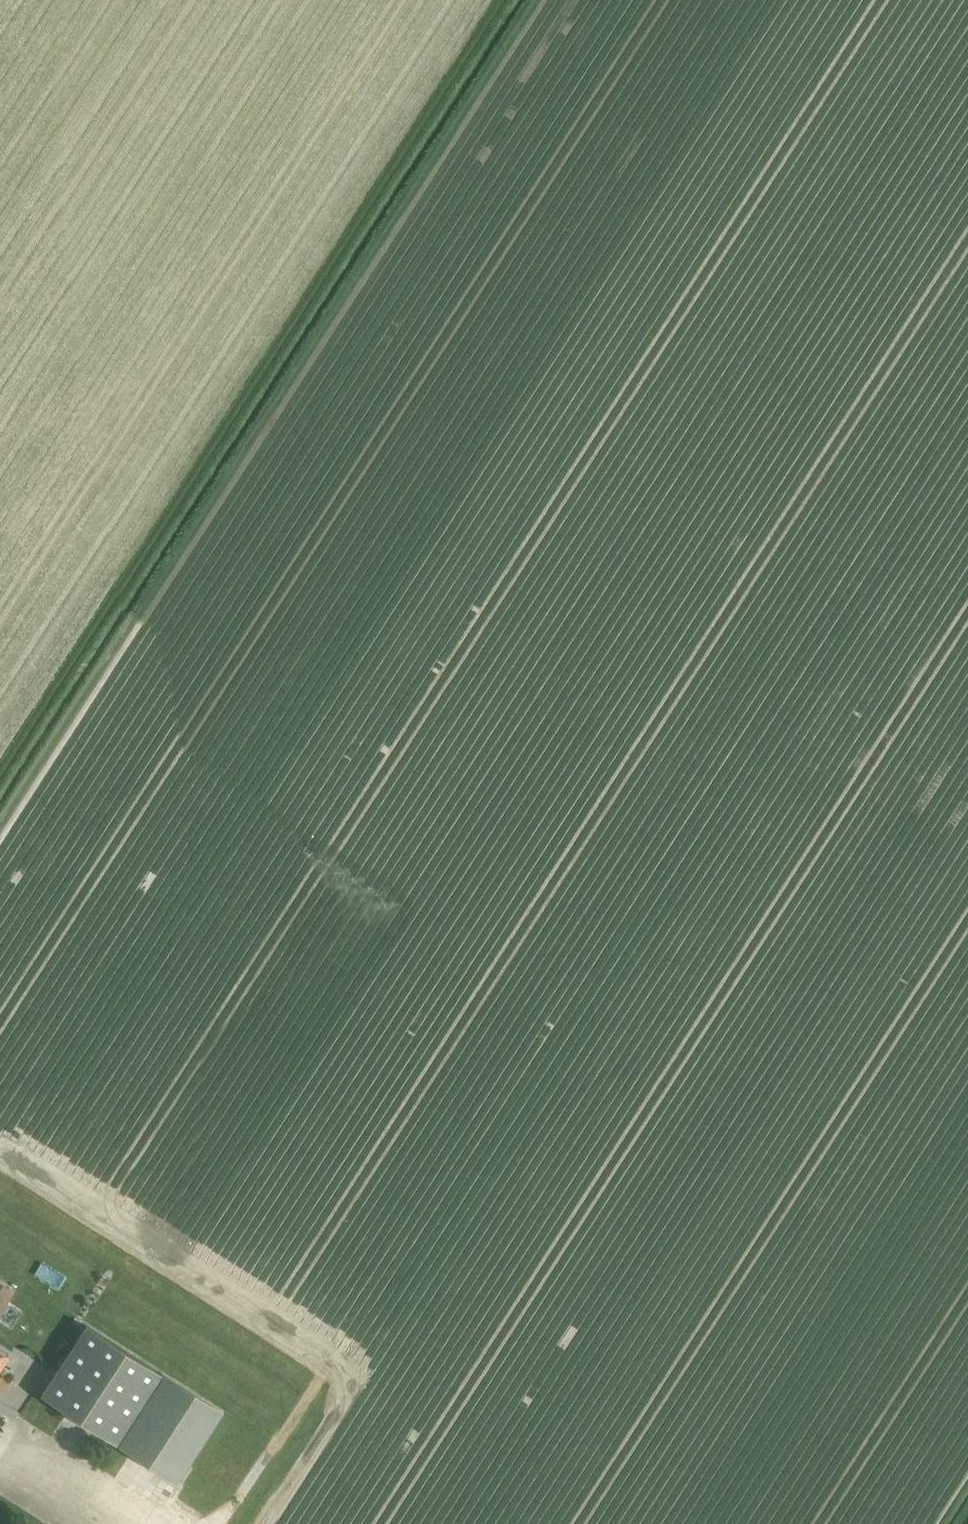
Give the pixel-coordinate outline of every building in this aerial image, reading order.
[(15,1291),(0,1282),(0,1315),(15,1291)] [(162,1373),(87,1325),(41,1395),(117,1444),(177,1483),(224,1410),(164,1371),(162,1373)] [(9,1356),(0,1350),(0,1369),(9,1356)]
